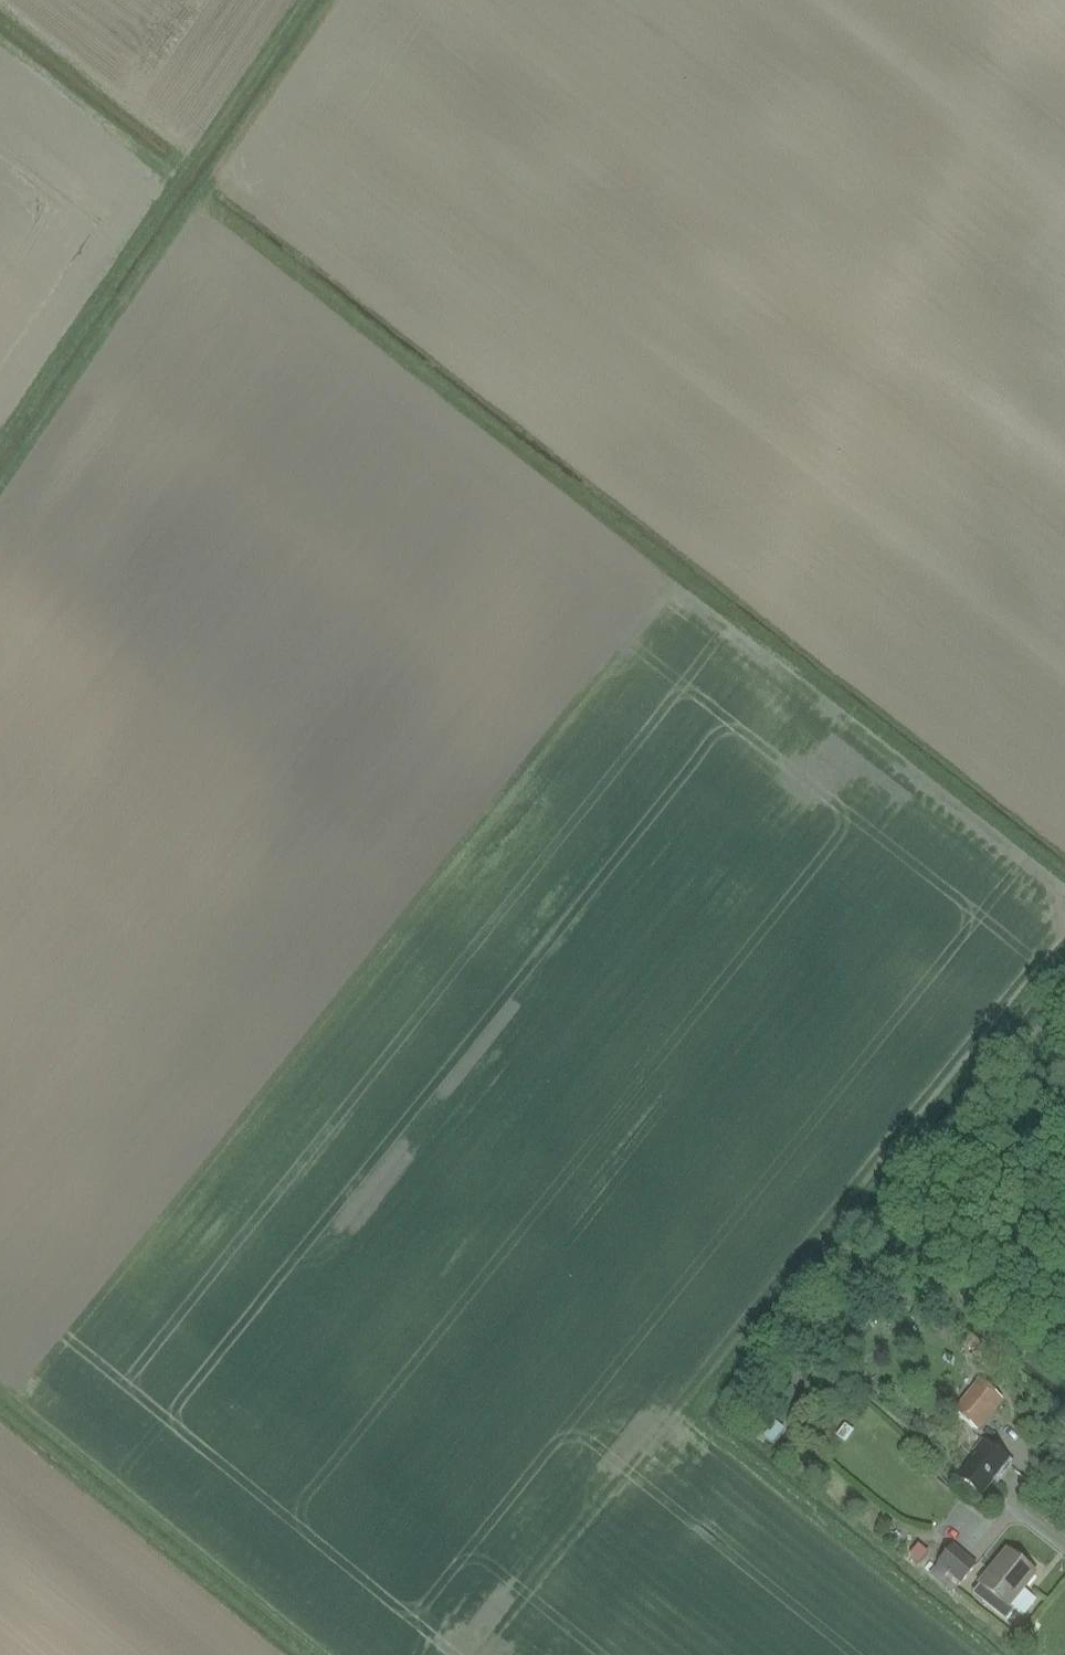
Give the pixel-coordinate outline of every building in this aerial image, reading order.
[(980,1378),(954,1410),(976,1429),(1003,1397),(980,1378)] [(1005,1472),(1013,1461),(984,1437),(974,1449),(979,1453),(960,1477),(981,1493),(1001,1469),(1005,1472)] [(953,1543),(928,1572),(952,1593),(977,1563),(953,1543)] [(1007,1606),(1035,1572),(1007,1549),(979,1583),(990,1592),(984,1599),(992,1605),(997,1598),(1007,1606)]
